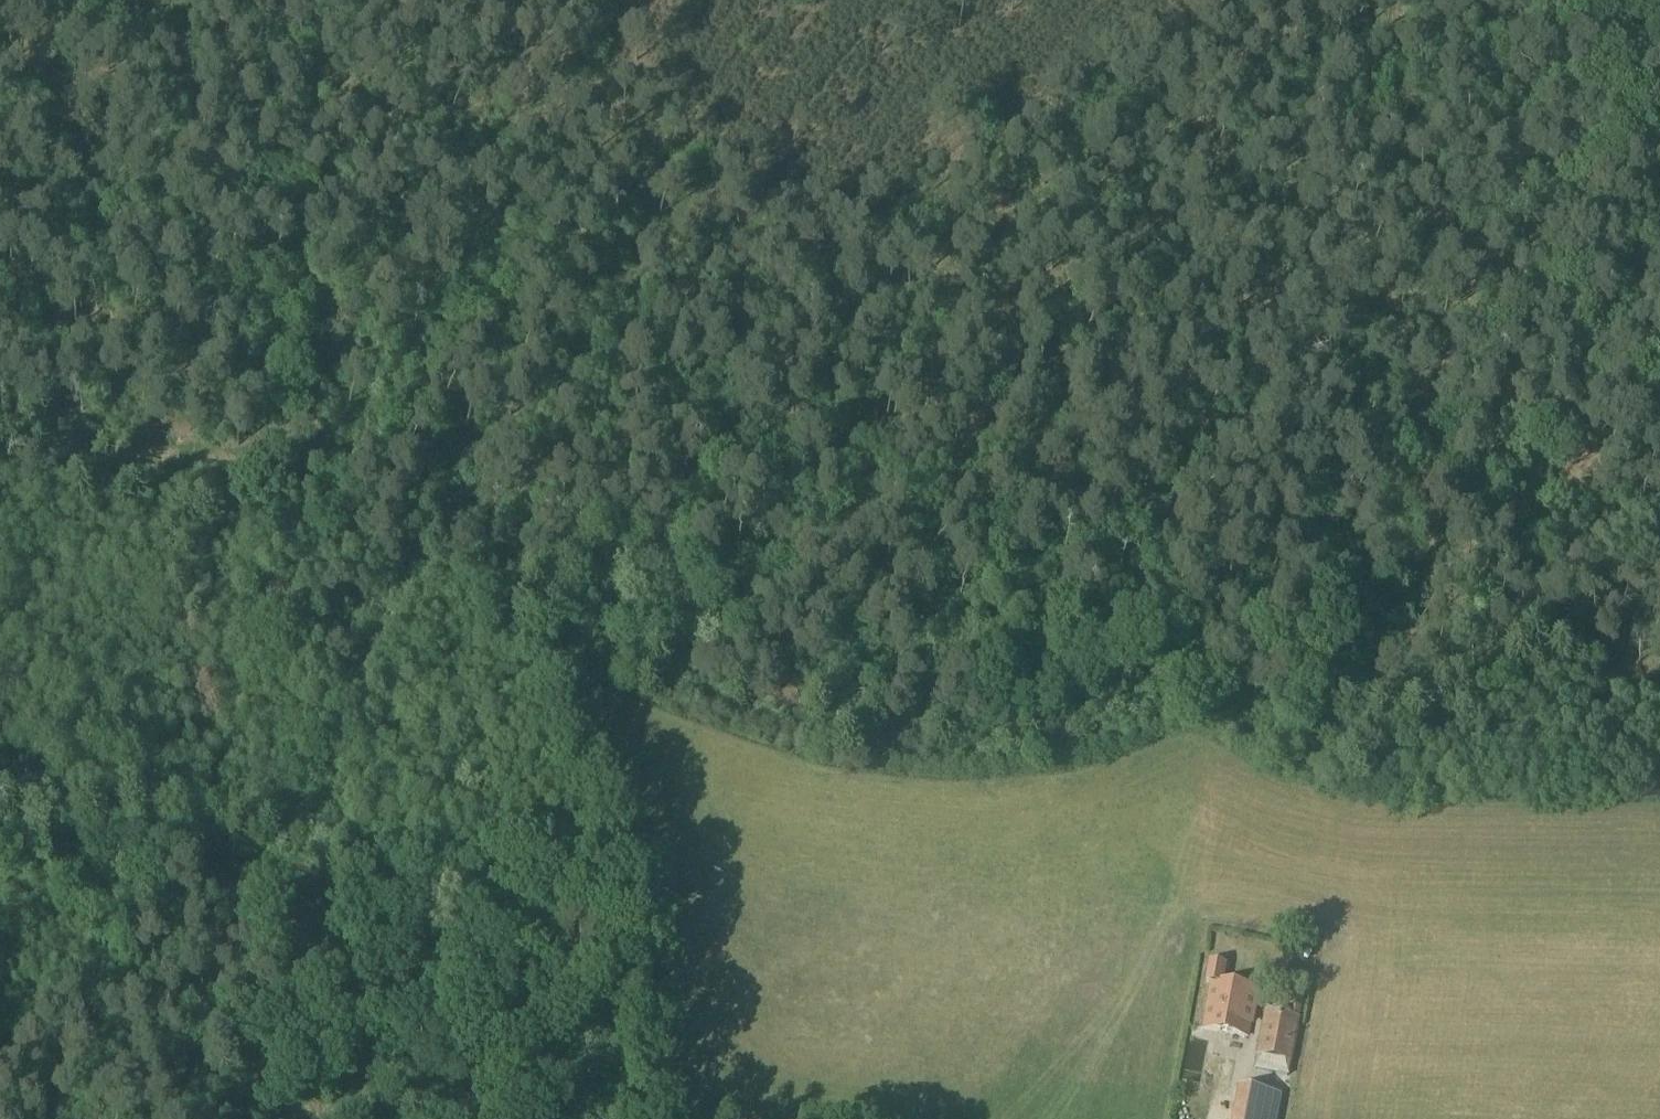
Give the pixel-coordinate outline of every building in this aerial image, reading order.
[(1306,949),(1299,949),(1296,955),(1300,961),(1306,961),(1310,955),(1306,949)] [(1251,1023),(1253,1014),(1257,989),(1224,983),(1227,965),(1208,961),(1204,982),(1211,983),(1203,1029),(1246,1036),(1249,1023),(1251,1023)] [(1300,1019),(1305,991),(1292,989),(1287,1016),(1263,1012),(1256,1056),(1275,1060),(1275,1061),(1289,1063),(1289,1062),(1292,1063),(1300,1019)] [(1273,1094),(1241,1089),(1236,1118),(1268,1118),(1273,1094)]
